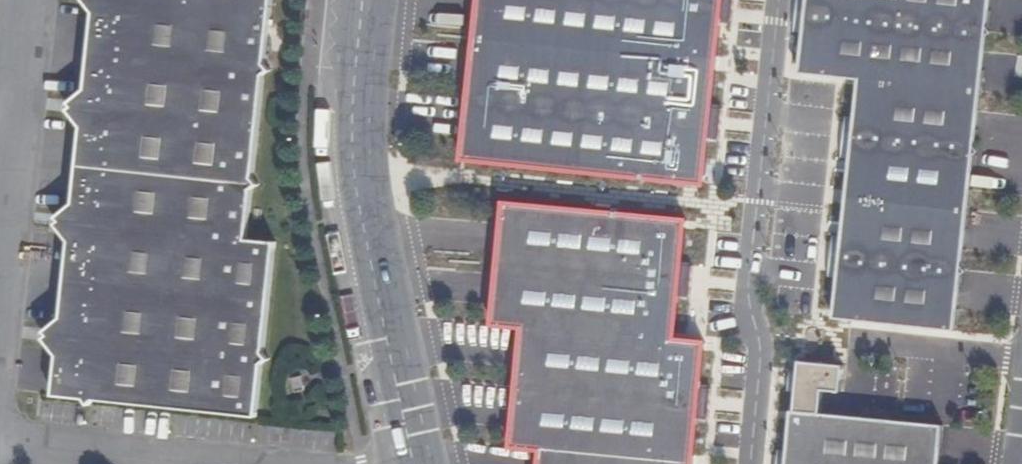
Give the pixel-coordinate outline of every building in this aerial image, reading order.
[(53,390),(252,412),(268,238),(246,235),(268,0),(93,0),(53,390)] [(704,179),(720,0),(483,0),(469,159),(704,179)] [(839,317),(955,329),(985,0),(807,0),(801,70),(860,76),(839,317)] [(842,153),(852,154),(856,123),(847,122),(842,153)] [(708,346),(677,344),(686,226),(507,212),(499,329),(525,331),(516,453),(547,456),(547,463),(699,463),(708,346)] [(831,274),(841,274),(842,241),(832,240),(831,274)] [(828,417),(829,392),(842,392),(844,365),(803,361),(794,463),(941,463),(944,425),(828,417)]
